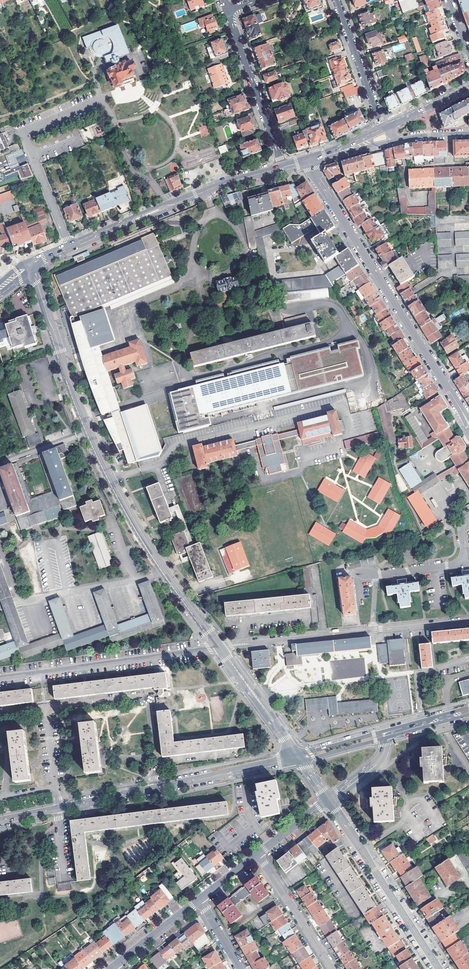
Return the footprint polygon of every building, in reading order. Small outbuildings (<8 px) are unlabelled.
[(201,8),(206,6),(203,0),(188,0),(192,11),(197,9),(196,7),(200,5),(201,8)] [(309,12),(322,8),(319,0),(303,0),(305,7),(307,6),(309,12)] [(366,5),(364,0),(354,0),(357,8),(366,5)] [(403,13),(406,12),(417,9),(418,8),(417,7),(415,0),(399,0),(403,13)] [(430,13),(443,9),(441,5),(440,0),(427,5),(430,13)] [(463,15),(468,13),(468,0),(460,0),(458,1),(461,7),(463,15)] [(426,15),(429,24),(442,19),(446,18),(443,11),(443,9),(430,13),(426,15)] [(360,17),(363,27),(373,24),(372,24),(377,22),(374,13),(369,15),(369,14),(360,17)] [(199,20),(201,25),(201,24),(203,29),(207,27),(209,32),(210,32),(210,34),(215,32),(214,30),(218,29),(214,19),(212,15),(199,20)] [(248,19),(244,20),(247,29),(258,25),(255,17),(250,18),(248,18),(248,19)] [(447,31),(442,19),(429,24),(430,25),(431,25),(435,35),(447,31)] [(104,56),(103,57),(105,62),(109,61),(110,62),(111,63),(113,64),(114,64),(115,66),(108,68),(109,71),(107,72),(110,82),(112,82),(113,86),(114,85),(115,87),(120,86),(119,84),(126,81),(136,77),(131,62),(124,64),(124,63),(117,65),(117,63),(117,62),(118,61),(118,59),(122,58),(121,56),(128,54),(118,25),(82,37),(86,48),(91,47),(90,46),(93,45),(93,46),(93,47),(93,48),(93,50),(93,51),(94,52),(94,53),(95,54),(96,54),(97,55),(98,55),(99,55),(100,55),(101,55),(104,54),(104,56)] [(247,29),(250,38),(251,37),(253,41),(258,39),(258,38),(262,36),(258,25),(247,29)] [(292,33),(285,35),(288,43),(294,40),(292,33)] [(367,37),(370,47),(376,45),(377,47),(383,44),(380,34),(376,35),(376,33),(367,37)] [(417,53),(421,52),(419,48),(414,35),(412,36),(417,53)] [(223,40),(207,45),(213,63),(219,61),(229,58),(223,40)] [(335,56),(342,53),(338,42),(329,45),(331,53),(333,52),(335,56)] [(447,43),(436,47),(440,59),(451,54),(447,43)] [(93,46),(93,45),(90,46),(91,47),(91,49),(91,51),(91,52),(92,53),(92,54),(93,55),(95,56),(96,57),(97,57),(99,57),(100,57),(103,57),(104,56),(104,54),(101,55),(100,55),(99,55),(98,55),(97,55),(96,54),(95,54),(94,53),(94,52),(93,51),(93,50),(93,48),(93,47),(93,46)] [(269,45),(254,50),(258,61),(273,56),(269,45)] [(342,53),(335,56),(326,59),(328,63),(330,62),(337,60),(338,63),(341,62),(340,59),(347,57),(345,52),(342,53)] [(374,56),(377,66),(387,63),(385,58),(389,57),(390,55),(389,53),(388,52),(383,53),(383,52),(374,56)] [(459,55),(446,60),(448,66),(461,61),(460,58),(459,55)] [(258,61),(262,71),(276,66),(273,56),(258,61)] [(425,56),(419,58),(423,68),(429,66),(425,56)] [(337,60),(330,62),(334,75),(347,71),(343,61),(341,62),(338,63),(337,60)] [(446,60),(435,64),(442,85),(449,82),(452,81),(453,80),(449,68),(448,66),(446,60)] [(207,65),(215,89),(228,84),(219,61),(213,63),(207,65)] [(429,66),(423,68),(430,88),(431,91),(436,89),(442,85),(435,64),(429,66)] [(465,71),(463,65),(454,68),(453,67),(449,68),(453,80),(455,79),(463,75),(465,71)] [(386,70),(379,72),(382,78),(388,76),(386,70)] [(351,81),(347,71),(334,75),(337,82),(332,84),(334,90),(346,86),(345,83),(351,81)] [(264,77),(267,84),(279,80),(276,73),(264,77)] [(422,81),(407,88),(413,100),(417,98),(426,94),(425,90),(422,81)] [(270,90),(274,101),(278,100),(279,102),(289,99),(289,96),(291,96),(288,88),(285,88),(284,85),(270,90)] [(354,88),(347,91),(344,92),(346,99),(360,93),(358,87),(354,88)] [(407,88),(394,95),(401,107),(402,106),(413,100),(407,88)] [(390,112),(401,107),(394,95),(393,91),(389,93),(390,97),(385,100),(390,112)] [(244,95),(229,101),(231,108),(247,103),(244,95)] [(457,120),(461,118),(463,116),(464,118),(468,116),(468,113),(468,111),(466,101),(454,107),(450,109),(443,113),(439,115),(444,128),(445,128),(455,123),(454,121),(455,121),(456,120),(457,120)] [(231,108),(229,109),(230,112),(232,111),(234,115),(249,110),(247,103),(231,108)] [(280,122),(290,119),(294,117),(290,106),(276,111),(276,113),(280,122)] [(345,120),(351,132),(366,125),(359,112),(355,115),(353,112),(345,116),(347,119),(345,120)] [(291,121),(290,119),(280,122),(276,113),(274,114),(278,125),(291,121)] [(236,123),(241,138),(252,134),(251,130),(254,129),(250,118),(249,118),(248,115),(233,119),(234,124),(236,123)] [(330,128),(336,140),(337,140),(349,133),(351,132),(345,120),(336,125),(335,123),(330,125),(331,127),(330,128)] [(320,147),(326,145),(325,143),(326,142),(324,136),(325,136),(322,126),(321,124),(312,127),(313,129),(303,133),(304,135),(305,139),(306,139),(308,142),(310,141),(312,147),(319,144),(320,147)] [(100,125),(93,128),(97,137),(104,134),(100,125)] [(206,125),(198,128),(202,137),(210,133),(206,125)] [(4,137),(2,133),(0,134),(0,151),(8,148),(8,147),(6,143),(4,137)] [(305,139),(304,135),(293,138),(297,150),(308,147),(305,139)] [(238,147),(242,159),(262,152),(257,140),(238,147)] [(464,142),(454,142),(455,157),(468,157),(468,142),(464,142)] [(424,144),(422,144),(424,166),(431,165),(431,169),(434,169),(434,164),(434,157),(433,143),(427,144),(424,144)] [(440,143),(433,143),(434,157),(438,157),(438,160),(445,159),(445,156),(447,156),(447,155),(446,143),(440,143)] [(416,145),(412,145),(415,158),(415,167),(424,166),(422,144),(420,144),(418,145),(416,145)] [(415,158),(412,145),(411,146),(404,147),(406,159),(415,158)] [(218,148),(221,155),(228,152),(225,146),(218,148)] [(396,149),(394,149),(396,167),(403,166),(402,160),(406,159),(404,147),(402,148),(396,149)] [(6,181),(3,173),(10,170),(20,167),(17,159),(24,156),(22,149),(4,156),(7,163),(0,166),(0,184),(6,181)] [(396,167),(394,149),(384,152),(372,155),(375,166),(375,168),(379,167),(386,166),(388,165),(388,169),(396,167)] [(362,157),(365,169),(375,166),(372,155),(370,156),(363,157),(362,157)] [(355,159),(350,161),(354,174),(366,170),(365,169),(362,157),(355,159)] [(343,162),(341,163),(344,172),(345,176),(354,174),(350,161),(348,161),(343,162)] [(323,172),(328,180),(334,177),(333,176),(344,172),(341,163),(336,164),(325,167),(324,169),(323,172)] [(450,168),(450,178),(450,186),(468,186),(468,163),(466,163),(466,167),(461,168),(452,168),(450,168)] [(434,169),(435,179),(450,178),(450,168),(442,168),(434,169)] [(409,171),(410,189),(432,187),(435,187),(435,179),(434,169),(431,169),(409,171)] [(165,181),(170,192),(171,192),(182,187),(178,175),(165,181)] [(450,178),(435,179),(435,187),(450,186),(450,178)] [(336,193),(337,195),(349,187),(347,184),(345,180),(344,179),(332,186),(336,193)] [(292,196),(292,199),(294,198),(297,196),(299,199),(301,198),(304,202),(315,196),(314,194),(307,183),(302,186),(297,190),(296,188),(294,186),(294,185),(289,186),(292,196)] [(279,189),(282,199),(284,198),(287,197),(292,196),(289,186),(279,189)] [(111,195),(115,207),(130,201),(124,187),(118,189),(119,191),(111,195)] [(341,201),(342,203),(354,195),(349,187),(337,195),(341,201)] [(273,208),(283,205),(279,188),(268,191),(269,193),(273,208)] [(95,196),(102,212),(115,207),(111,195),(109,190),(95,196)] [(14,199),(11,191),(0,195),(0,203),(14,199)] [(220,196),(227,208),(233,205),(231,200),(234,199),(233,198),(238,197),(239,200),(244,199),(242,191),(227,195),(226,194),(220,196)] [(252,216),(273,210),(273,208),(269,193),(249,199),(252,216)] [(84,206),(89,217),(102,212),(95,196),(94,195),(87,198),(89,203),(84,206)] [(347,210),(348,211),(358,204),(360,203),(354,195),(342,203),(347,210)] [(304,202),(303,203),(312,218),(324,211),(319,203),(315,196),(304,202)] [(407,209),(405,199),(399,200),(401,214),(432,215),(436,215),(436,207),(429,208),(407,209)] [(349,213),(353,220),(364,213),(365,212),(363,208),(361,209),(360,208),(361,208),(358,204),(348,211),(349,213)] [(65,215),(68,222),(71,221),(71,223),(83,217),(77,205),(65,210),(66,215),(65,215)] [(31,241),(33,246),(46,241),(39,225),(47,222),(41,207),(31,211),(35,220),(37,226),(27,231),(31,241)] [(330,298),(329,288),(334,287),(336,287),(333,282),(345,275),(359,266),(354,259),(348,249),(338,255),(329,239),(325,234),(335,228),(329,218),(324,211),(312,218),(300,225),(289,225),(282,229),(291,243),(315,228),(317,227),(322,236),(321,237),(313,241),(319,251),(318,251),(320,254),(321,254),(326,263),(334,258),(336,257),(341,266),(339,267),(326,276),(273,282),(271,279),(263,236),(256,239),(257,247),(266,294),(279,293),(280,303),(330,298)] [(354,221),(358,228),(361,226),(369,221),(364,213),(353,220),(354,221)] [(23,215),(21,216),(23,222),(27,231),(37,226),(35,220),(26,223),(23,215)] [(436,215),(437,223),(455,222),(455,223),(468,222),(468,215),(436,215)] [(244,218),(250,249),(257,247),(256,239),(255,231),(252,217),(244,218)] [(367,234),(378,227),(381,225),(378,221),(375,223),(372,219),(369,221),(361,226),(366,234),(367,234)] [(2,220),(0,221),(0,232),(1,235),(0,235),(0,246),(10,243),(5,228),(2,220)] [(10,243),(12,248),(31,241),(27,231),(23,222),(5,228),(10,243)] [(263,236),(280,231),(277,223),(255,231),(256,239),(263,236)] [(380,230),(378,227),(367,234),(373,243),(376,241),(377,242),(381,239),(380,238),(387,234),(383,228),(380,230)] [(456,245),(468,245),(468,231),(456,232),(456,245)] [(437,233),(438,246),(452,245),(452,232),(437,233)] [(114,250),(56,274),(73,317),(74,317),(96,308),(172,276),(155,233),(114,250)] [(386,244),(376,250),(378,254),(378,255),(380,258),(381,258),(391,252),(386,244)] [(90,250),(75,256),(76,261),(78,260),(78,258),(85,255),(86,257),(91,255),(90,250)] [(391,252),(381,258),(384,263),(381,264),(385,270),(389,267),(397,261),(391,252)] [(438,255),(439,268),(453,268),(453,254),(438,255)] [(457,268),(468,267),(468,254),(456,254),(457,268)] [(397,261),(389,267),(391,270),(400,285),(401,286),(407,283),(415,278),(402,258),(397,261)] [(359,266),(345,275),(351,283),(364,275),(363,273),(359,266)] [(351,283),(350,283),(352,287),(354,286),(357,291),(359,290),(370,283),(365,276),(364,275),(351,283)] [(114,341),(116,340),(107,312),(176,284),(172,276),(96,308),(98,311),(104,309),(114,341)] [(454,280),(460,282),(468,285),(468,276),(458,277),(457,276),(454,276),(454,280)] [(217,283),(220,292),(227,290),(228,291),(235,289),(234,288),(239,286),(236,278),(231,279),(231,277),(217,283)] [(370,283),(359,290),(364,299),(375,292),(373,288),(370,283)] [(401,286),(397,289),(397,290),(401,295),(410,289),(407,283),(401,286)] [(410,289),(401,295),(401,296),(404,301),(405,302),(414,296),(411,293),(410,289)] [(356,292),(361,301),(364,299),(359,290),(357,291),(356,292)] [(375,292),(364,299),(370,308),(372,307),(381,301),(378,296),(375,292)] [(414,296),(405,302),(408,307),(409,308),(418,302),(414,296)] [(381,301),(372,307),(377,315),(386,310),(384,306),(381,301)] [(418,302),(409,308),(414,317),(415,318),(425,311),(419,302),(418,302)] [(349,309),(354,317),(357,316),(352,307),(349,309)] [(99,409),(101,414),(111,411),(112,413),(113,417),(104,420),(118,450),(122,449),(123,452),(127,463),(160,451),(154,430),(145,404),(133,408),(120,412),(120,410),(118,406),(117,402),(120,401),(114,387),(113,387),(107,371),(119,367),(121,373),(114,376),(117,384),(122,382),(124,389),(133,386),(130,379),(135,378),(132,370),(125,372),(123,366),(130,364),(136,362),(137,366),(147,363),(139,340),(130,343),(131,347),(102,357),(99,346),(114,341),(104,309),(98,311),(81,317),(81,319),(82,321),(76,323),(73,324),(77,342),(81,357),(85,369),(90,384),(94,395),(99,407),(99,409)] [(377,315),(376,316),(380,324),(391,318),(390,315),(386,310),(377,315)] [(425,311),(415,318),(418,323),(421,328),(431,322),(427,316),(429,315),(427,310),(425,311)] [(245,340),(190,354),(194,368),(229,358),(251,353),(316,337),(312,323),(309,324),(307,314),(284,320),(287,330),(280,332),(245,340)] [(428,339),(431,344),(442,338),(434,326),(446,319),(444,315),(431,322),(421,328),(426,336),(428,339)] [(28,316),(5,324),(9,336),(10,339),(14,351),(37,344),(37,343),(35,337),(33,331),(31,325),(28,317),(28,316)] [(391,318),(380,324),(385,331),(386,330),(395,324),(394,323),(391,318)] [(0,325),(0,339),(9,336),(5,324),(5,323),(0,325)] [(388,335),(390,337),(392,336),(400,331),(399,329),(395,324),(386,330),(388,335)] [(400,332),(400,331),(392,336),(397,344),(403,340),(405,339),(400,332)] [(441,344),(448,354),(459,347),(454,340),(452,336),(447,339),(447,340),(441,344)] [(397,344),(393,346),(398,355),(408,349),(404,341),(403,340),(397,344)] [(207,414),(207,413),(364,374),(358,348),(362,347),(360,341),(339,346),(340,350),(336,351),(332,352),(331,348),(288,358),(289,362),(286,363),(284,363),(282,364),(281,360),(230,372),(230,375),(227,376),(226,373),(199,380),(199,382),(173,389),(180,417),(178,417),(180,424),(181,428),(212,421),(211,413),(207,414)] [(408,349),(398,355),(404,364),(416,357),(411,349),(409,350),(409,349),(408,349)] [(449,359),(456,370),(468,362),(468,361),(466,355),(462,357),(461,358),(460,356),(458,353),(449,358),(449,359)] [(416,357),(404,364),(410,374),(411,373),(422,367),(417,359),(416,357)] [(456,370),(461,377),(468,372),(468,362),(456,370)] [(422,367),(411,373),(416,382),(418,381),(427,375),(423,368),(422,367)] [(455,381),(456,384),(459,389),(460,390),(468,384),(467,381),(468,379),(468,377),(468,375),(468,373),(468,372),(461,377),(455,381)] [(427,375),(418,381),(423,389),(433,384),(432,382),(427,375)] [(426,399),(438,392),(436,389),(433,384),(423,389),(420,391),(423,396),(424,395),(426,399)] [(460,390),(463,395),(464,396),(468,392),(468,384),(460,390)] [(31,447),(44,443),(40,432),(36,434),(36,433),(37,433),(21,390),(9,394),(25,437),(28,436),(28,437),(27,437),(31,447)] [(387,413),(389,412),(401,409),(403,411),(410,407),(401,393),(394,398),(396,401),(393,402),(392,399),(377,408),(387,445),(395,443),(389,421),(391,420),(390,417),(389,418),(387,413)] [(444,447),(438,451),(436,452),(435,454),(435,456),(436,459),(437,461),(439,462),(442,462),(444,462),(451,457),(456,465),(458,469),(460,472),(468,486),(468,461),(463,451),(465,451),(465,447),(462,442),(460,439),(462,437),(463,433),(455,439),(449,428),(450,428),(447,423),(446,424),(439,413),(448,408),(441,396),(420,409),(434,431),(437,435),(439,438),(444,447)] [(154,430),(160,451),(162,450),(147,404),(145,404),(154,430)] [(101,414),(104,420),(113,417),(112,413),(111,411),(101,414)] [(334,437),(342,434),(336,411),(328,413),(328,416),(298,424),(299,430),(301,435),(303,443),(333,436),(334,437)] [(194,447),(200,471),(208,469),(207,464),(238,457),(236,451),(257,446),(264,469),(268,468),(280,465),(285,464),(280,444),(279,440),(282,440),(301,435),(299,430),(278,435),(272,436),(271,435),(262,438),(262,439),(257,440),(257,441),(236,446),(234,440),(203,448),(202,445),(194,447)] [(416,437),(423,448),(439,438),(437,435),(434,431),(430,433),(432,436),(423,442),(418,436),(416,437)] [(397,439),(401,446),(407,443),(408,444),(414,441),(409,432),(403,435),(404,436),(397,439)] [(344,441),(346,449),(366,444),(381,441),(379,433),(344,441)] [(55,448),(56,449),(44,454),(58,495),(54,496),(32,504),(30,500),(24,482),(20,484),(13,465),(0,469),(0,470),(13,506),(16,514),(21,528),(30,524),(31,525),(38,523),(39,524),(48,521),(47,519),(62,513),(59,504),(61,503),(62,505),(63,505),(65,510),(77,506),(61,461),(66,459),(67,458),(68,459),(72,453),(67,450),(65,444),(55,448)] [(365,452),(353,471),(364,478),(376,459),(365,452)] [(53,492),(54,496),(58,495),(44,454),(40,455),(53,492)] [(17,463),(13,465),(20,484),(24,482),(17,463)] [(428,530),(439,524),(420,493),(441,481),(440,480),(438,476),(436,473),(425,480),(417,468),(414,470),(409,463),(400,469),(412,488),(415,493),(409,497),(423,521),(421,523),(424,528),(426,527),(428,530)] [(268,468),(270,475),(282,472),(280,465),(268,468)] [(438,476),(440,480),(454,472),(455,474),(460,472),(458,469),(456,465),(438,476)] [(318,490),(337,501),(343,490),(324,479),(318,490)] [(391,486),(380,479),(368,498),(379,505),(391,486)] [(147,486),(158,523),(171,519),(160,482),(147,486)] [(53,492),(30,500),(32,504),(54,496),(53,492)] [(101,522),(101,519),(107,517),(102,503),(95,505),(94,502),(88,504),(89,507),(82,510),(88,524),(95,522),(96,524),(101,522)] [(400,517),(389,510),(378,527),(367,531),(350,520),(342,532),(361,543),(364,539),(374,539),(383,533),(388,536),(400,517)] [(8,522),(4,512),(0,514),(0,525),(8,522)] [(328,544),(335,533),(316,522),(309,533),(328,544)] [(187,528),(181,530),(182,532),(171,536),(178,555),(179,555),(182,554),(188,552),(189,556),(190,558),(191,561),(199,582),(213,577),(200,543),(193,545),(187,528)] [(89,536),(99,566),(112,562),(101,532),(89,536)] [(220,550),(230,574),(250,566),(241,542),(220,550)] [(179,555),(182,564),(191,561),(190,558),(189,556),(183,558),(182,554),(179,555)] [(346,563),(348,570),(376,564),(374,557),(346,563)] [(19,653),(21,659),(64,644),(66,650),(109,635),(111,642),(165,623),(150,580),(139,584),(150,616),(118,627),(105,589),(94,593),(105,624),(73,636),(59,597),(49,601),(60,633),(28,644),(14,603),(0,564),(0,599),(2,605),(15,642),(0,647),(0,659),(19,653)] [(305,588),(312,588),(309,566),(303,568),(305,588)] [(453,587),(463,585),(464,595),(465,595),(466,599),(468,599),(468,570),(466,570),(462,571),(462,575),(456,576),(456,578),(452,579),(453,587)] [(339,579),(345,616),(356,614),(354,597),(351,578),(339,579)] [(387,588),(388,596),(398,594),(399,604),(400,604),(401,609),(411,607),(410,602),(412,602),(410,593),(420,592),(419,583),(414,584),(414,581),(408,582),(407,578),(402,579),(397,580),(398,584),(391,585),(392,587),(387,588)] [(310,596),(311,609),(313,624),(320,623),(317,595),(313,595),(312,588),(305,588),(306,596),(310,596)] [(310,596),(306,596),(225,604),(226,617),(242,615),(269,613),(295,610),(311,609),(310,596)] [(433,644),(468,640),(468,629),(468,627),(464,628),(465,629),(445,631),(445,630),(441,630),(441,631),(441,632),(432,633),(433,644)] [(372,649),(370,637),(367,638),(296,644),(297,653),(297,656),(302,655),(372,649)] [(381,664),(389,663),(389,666),(406,664),(404,639),(387,641),(387,644),(377,645),(377,648),(378,658),(380,658),(381,664)] [(421,659),(422,669),(433,668),(431,644),(420,645),(421,656),(420,656),(418,656),(419,660),(421,659)] [(252,652),(253,669),(270,668),(269,655),(269,654),(269,650),(252,652)] [(297,656),(297,653),(286,654),(287,665),(302,664),(302,655),(297,656)] [(364,658),(331,661),(332,677),(337,677),(337,679),(342,679),(342,678),(366,676),(364,658)] [(53,688),(55,700),(155,688),(156,698),(168,697),(167,690),(165,674),(156,675),(129,678),(107,681),(85,684),(63,687),(53,688)] [(468,694),(468,680),(459,683),(463,696),(468,694)] [(33,702),(32,690),(19,692),(0,694),(0,707),(33,702)] [(329,716),(378,711),(377,699),(337,703),(337,696),(305,699),(307,711),(328,709),(329,716)] [(158,713),(163,758),(245,747),(244,735),(229,737),(207,739),(185,742),(174,744),(173,739),(171,719),(170,711),(158,713)] [(96,723),(81,725),(82,736),(87,774),(102,772),(101,761),(96,723)] [(25,729),(7,731),(12,783),(30,781),(25,729)] [(468,759),(468,732),(454,736),(468,759)] [(444,782),(443,765),(443,759),(442,747),(422,748),(423,759),(420,759),(421,767),(423,767),(424,783),(444,782)] [(259,793),(257,793),(262,818),(280,814),(278,800),(281,800),(277,781),(257,786),(259,793)] [(393,806),(393,800),(392,787),(372,789),(372,799),(370,799),(370,808),(373,808),(374,823),(394,821),(393,806)] [(71,821),(79,881),(91,880),(85,832),(229,814),(227,802),(214,804),(189,807),(169,809),(143,812),(123,815),(84,820),(71,821)] [(327,823),(318,830),(326,840),(327,841),(330,839),(333,843),(330,845),(334,850),(338,848),(343,845),(339,839),(334,832),(328,822),(327,823)] [(318,830),(308,837),(316,847),(326,840),(318,830)] [(308,837),(297,846),(307,858),(308,860),(313,856),(311,854),(317,849),(316,847),(308,837)] [(390,862),(403,854),(400,849),(397,851),(395,849),(392,844),(382,851),(390,862)] [(289,852),(299,864),(307,858),(297,846),(296,847),(289,852)] [(343,856),(338,848),(334,850),(326,856),(364,914),(376,907),(369,896),(357,877),(343,856)] [(207,857),(214,866),(224,858),(216,849),(207,857)] [(468,856),(464,849),(458,853),(462,860),(468,856)] [(287,854),(277,862),(286,873),(299,864),(289,852),(287,854)] [(403,854),(390,862),(395,870),(397,868),(402,876),(412,869),(403,854)] [(176,883),(182,890),(197,878),(181,858),(174,863),(184,876),(176,883)] [(449,859),(436,867),(441,876),(448,886),(461,878),(449,859)] [(423,876),(417,866),(412,869),(402,876),(401,876),(404,881),(407,886),(419,878),(423,876)] [(139,878),(151,871),(150,868),(137,875),(139,878)] [(219,906),(232,923),(242,915),(235,906),(251,893),(259,903),(269,895),(257,878),(245,887),(244,888),(243,887),(240,889),(237,891),(232,895),(232,896),(231,897),(219,906)] [(431,897),(419,878),(407,886),(406,886),(412,896),(418,905),(431,897)] [(33,892),(31,879),(17,881),(0,883),(0,896),(33,892)] [(160,908),(173,898),(162,883),(158,886),(161,890),(151,898),(152,899),(160,908)] [(297,891),(302,899),(310,894),(305,886),(297,891)] [(307,907),(317,901),(311,893),(310,894),(302,899),(307,907)] [(160,908),(152,899),(145,904),(146,905),(153,914),(156,911),(160,908)] [(444,909),(438,899),(422,909),(427,917),(428,919),(441,910),(444,909)] [(307,907),(314,916),(324,910),(322,907),(318,900),(317,901),(307,907)] [(145,920),(153,914),(146,905),(138,911),(145,920)] [(266,926),(270,923),(282,915),(277,907),(267,913),(267,914),(261,918),(266,926)] [(372,923),(383,917),(378,910),(376,907),(364,914),(371,924),(372,923)] [(138,911),(136,909),(127,916),(129,918),(136,927),(145,920),(138,911)] [(320,926),(330,919),(326,913),(324,910),(314,916),(319,925),(320,926)] [(445,917),(441,910),(428,919),(433,927),(447,918),(445,917)] [(276,931),(280,928),(287,924),(288,923),(282,915),(270,923),(276,931)] [(383,917),(372,923),(388,949),(389,948),(400,941),(391,928),(383,916),(383,917)] [(450,916),(447,918),(433,927),(439,935),(442,941),(453,934),(459,931),(450,916)] [(136,927),(129,918),(122,923),(120,920),(116,923),(125,935),(136,927)] [(330,919),(320,926),(327,938),(337,932),(338,931),(330,919)] [(116,923),(104,932),(107,936),(113,945),(125,935),(116,923)] [(185,933),(193,942),(205,933),(200,925),(199,924),(197,924),(186,932),(185,933)] [(280,928),(284,934),(291,929),(287,924),(280,928)] [(287,940),(295,935),(291,929),(284,934),(287,940)] [(247,930),(236,937),(242,947),(253,940),(247,930)] [(337,932),(327,938),(328,939),(333,947),(343,941),(337,932)] [(184,947),(186,950),(194,944),(193,942),(185,933),(182,936),(178,939),(184,947)] [(194,944),(198,948),(209,940),(205,933),(193,942),(194,944)] [(458,942),(453,934),(442,941),(448,949),(458,942)] [(295,935),(287,940),(283,943),(285,946),(286,945),(292,954),(293,953),(303,946),(296,936),(295,935)] [(103,953),(113,945),(107,936),(96,944),(103,953)] [(170,945),(176,953),(184,947),(178,939),(170,945)] [(242,947),(247,956),(256,950),(258,949),(253,940),(242,947)] [(343,941),(333,947),(340,958),(349,952),(343,941)] [(396,956),(406,950),(400,941),(389,948),(395,957),(396,956)] [(460,941),(458,942),(448,949),(450,953),(456,962),(467,954),(468,953),(460,941)] [(92,961),(103,953),(96,944),(94,942),(83,950),(92,961)] [(160,953),(166,961),(176,953),(170,945),(160,953)] [(303,946),(293,953),(299,964),(310,957),(303,946)] [(83,950),(75,957),(76,958),(83,968),(92,961),(83,950)] [(252,965),(261,959),(256,950),(247,956),(252,965)] [(396,956),(402,965),(412,959),(406,950),(396,956)] [(221,962),(215,951),(203,959),(209,968),(210,968),(221,962)] [(345,965),(355,959),(350,951),(349,952),(340,958),(345,965)] [(151,960),(158,968),(167,962),(166,961),(160,953),(151,960)] [(467,954),(456,962),(460,968),(468,968),(468,957),(467,954)] [(261,959),(252,965),(254,968),(265,968),(266,968),(269,966),(264,957),(261,959)] [(303,968),(311,968),(316,966),(310,957),(299,964),(303,968)] [(68,968),(82,968),(83,968),(76,958),(66,966),(68,968)] [(345,965),(346,966),(348,968),(361,968),(355,959),(345,965)] [(400,967),(401,968),(419,968),(414,963),(412,959),(402,965),(400,967)]
